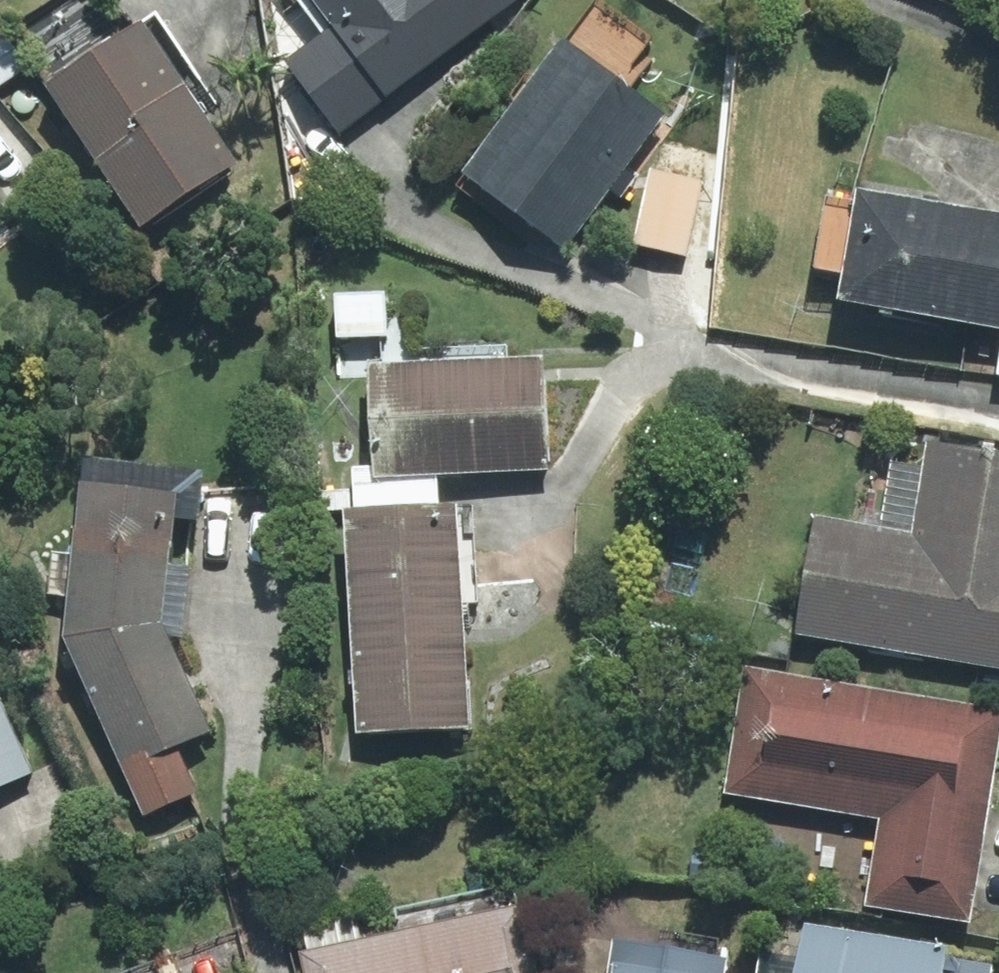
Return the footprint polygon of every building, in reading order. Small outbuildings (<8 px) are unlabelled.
[(136,38),(108,0),(79,0),(48,21),(83,75),(136,38)] [(328,39),(280,76),(335,147),(525,0),(297,0),(328,39)] [(582,5),(557,41),(609,78),(635,41),(582,5)] [(233,177),(136,38),(83,75),(42,104),(139,243),(233,177)] [(609,78),(557,41),(456,184),(560,257),(581,227),(661,114),(609,78)] [(703,183),(648,172),(633,251),(687,262),(688,259),(703,183)] [(845,201),(828,314),(965,335),(996,340),(998,340),(998,225),(848,202),(845,201)] [(325,322),(323,366),(379,368),(381,325),(325,322)] [(998,385),(998,340),(996,340),(990,384),(998,385)] [(538,362),(362,373),(369,485),(545,475),(538,362)] [(808,524),(789,642),(998,676),(998,460),(921,447),(906,540),(808,524)] [(170,507),(72,496),(55,646),(140,824),(197,797),(176,754),(207,739),(156,632),(170,507)] [(450,515),(336,522),(351,741),(464,734),(450,515)] [(739,673),(718,800),(873,826),(858,912),(966,930),(998,732),(998,716),(785,680),(739,673)] [(26,778),(0,719),(0,789),(26,778)] [(517,912),(295,960),(297,972),(530,972),(517,912)] [(995,967),(798,931),(791,972),(994,972),(995,967)] [(608,949),(604,972),(719,972),(720,964),(608,949)]
